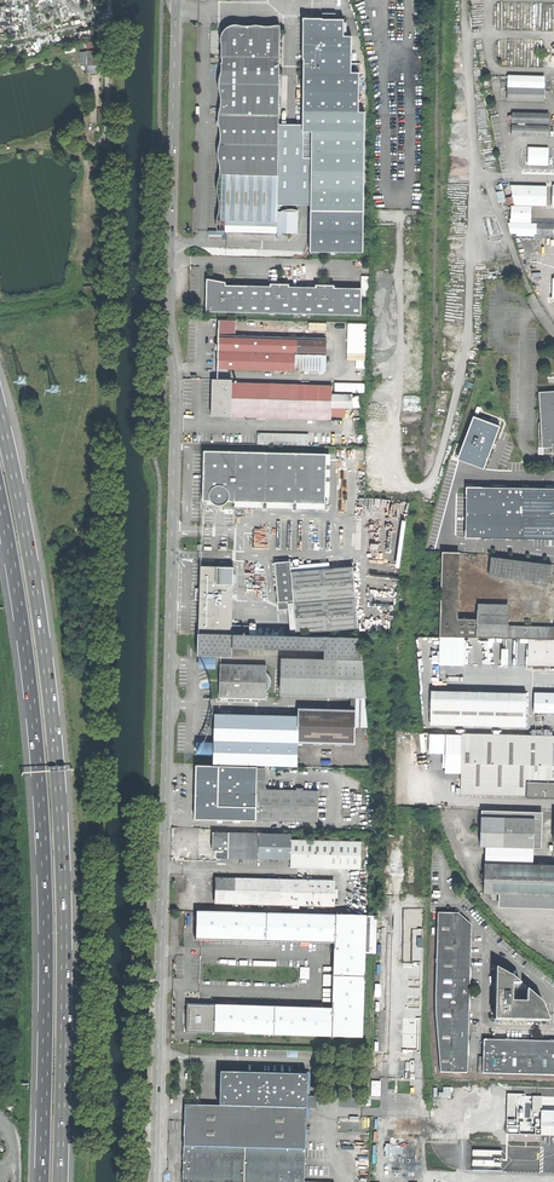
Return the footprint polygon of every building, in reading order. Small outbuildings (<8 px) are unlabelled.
[(23,0),(0,0),(0,34),(21,35),(23,0)] [(87,20),(83,0),(31,0),(38,31),(87,20)] [(105,29),(106,0),(94,0),(93,30),(105,29)] [(303,112),(358,112),(359,74),(351,74),(352,37),(344,37),(344,20),(322,20),(322,19),(310,19),(304,19),(303,58),(303,60),(303,112)] [(279,233),(297,233),(297,212),(288,211),(277,211),(277,205),(278,125),(280,25),(277,25),(272,26),(268,26),(262,26),(258,25),(254,25),(251,26),(247,26),(243,25),(241,25),(238,25),(235,25),(231,25),(228,26),(225,28),(222,32),(221,34),(220,37),(220,40),(221,43),(221,47),(221,52),(220,55),(220,58),(220,63),(221,68),(221,71),(220,74),(219,79),(218,84),(219,88),(220,94),(220,98),(221,104),(220,108),(218,113),(218,118),(218,122),(219,126),(220,131),(220,136),(219,141),(218,147),(217,152),(217,156),(218,160),(219,164),(219,169),(219,174),(218,179),(217,185),(217,189),(217,194),(218,199),(219,203),(219,207),(218,211),(219,212),(218,215),(217,220),(217,226),(217,230),(225,231),(226,231),(279,233)] [(2,58),(95,37),(93,30),(93,28),(0,49),(2,58)] [(75,48),(79,48),(78,43),(74,44),(74,43),(41,50),(42,56),(75,49),(75,48)] [(88,64),(99,64),(99,57),(99,49),(88,49),(88,64)] [(506,101),(542,101),(542,89),(529,89),(529,77),(512,77),(512,88),(507,88),(506,101)] [(542,77),(529,77),(529,89),(542,89),(542,77)] [(311,252),(365,252),(366,112),(358,112),(303,112),(303,125),(303,130),(313,130),(312,162),(312,205),(312,210),(311,252)] [(511,123),(548,124),(548,114),(511,114),(511,116),(507,116),(507,121),(511,121),(511,123)] [(277,205),(312,205),(312,162),(313,130),(303,130),(303,125),(278,125),(277,205)] [(511,136),(547,136),(547,127),(511,126),(511,136)] [(527,164),(547,165),(547,157),(547,147),(528,147),(527,164)] [(509,186),(509,204),(510,204),(529,205),(545,205),(545,186),(509,186)] [(553,233),(553,226),(529,225),(529,221),(530,219),(529,219),(529,207),(510,207),(510,219),(509,219),(512,233),(517,233),(553,233)] [(206,311),(361,315),(361,288),(334,287),(334,285),(315,285),(315,287),(289,286),(289,284),(270,283),(270,286),(230,285),(225,285),(206,285),(206,303),(206,311)] [(218,367),(324,370),(326,324),(296,322),(296,321),(220,319),(219,334),(218,367)] [(369,353),(369,323),(349,323),(349,353),(369,353)] [(289,415),(343,417),(343,407),(352,407),(352,403),(353,403),(354,407),(360,406),(358,396),(352,397),(352,395),(332,394),(332,385),(233,383),(233,379),(213,379),(212,406),(212,416),(232,416),(232,413),(246,413),(246,417),(289,418),(289,415)] [(553,393),(545,393),(544,423),(539,423),(538,448),(543,448),(543,453),(552,453),(552,450),(553,450),(553,393)] [(459,459),(484,469),(501,427),(475,418),(459,459)] [(362,421),(354,421),(356,433),(363,432),(362,421)] [(257,444),(308,445),(308,435),(299,434),(298,434),(257,433),(257,444)] [(204,459),(203,500),(211,500),(213,503),(216,504),(219,505),(222,504),(225,503),(227,501),(262,502),(262,506),(263,508),(265,509),(267,508),(267,507),(268,502),(292,502),(292,507),(292,509),(294,510),(296,510),(297,509),(297,503),(325,503),(327,454),(204,450),(204,459)] [(467,536),(553,538),(553,489),(468,487),(467,536)] [(406,562),(409,535),(407,534),(407,538),(403,538),(400,561),(406,562)] [(508,626),(509,611),(477,610),(476,620),(455,620),(457,553),(442,553),(439,638),(531,639),(553,640),(553,627),(508,626)] [(489,573),(549,580),(551,564),(491,558),(489,573)] [(296,633),(358,628),(353,568),(330,569),(329,563),(298,565),(298,567),(291,567),(290,560),(274,562),(277,602),(280,602),(280,610),(294,609),(296,633)] [(201,588),(201,592),(233,593),(233,567),(202,566),(201,588)] [(550,580),(549,580),(489,573),(489,577),(549,585),(550,580)] [(199,633),(249,634),(249,626),(231,625),(233,593),(201,592),(196,592),(195,592),(195,594),(195,597),(196,597),(200,598),(200,600),(199,633)] [(251,634),(277,635),(277,624),(251,623),(251,634)] [(324,658),(356,659),(354,637),(277,635),(251,634),(249,634),(199,633),(197,633),(197,653),(231,655),(231,646),(324,648),(324,658)] [(531,639),(530,665),(553,666),(553,640),(531,639)] [(324,658),(281,657),(280,694),(366,696),(363,659),(356,659),(324,658)] [(265,665),(220,664),(219,677),(218,700),(264,701),(264,695),(265,671),(265,665)] [(525,694),(432,690),(431,725),(524,727),(525,694)] [(553,713),(553,692),(533,692),(533,712),(553,713)] [(355,708),(295,707),(295,715),(213,714),(212,763),(297,765),(297,742),(354,743),(355,708)] [(451,745),(460,752),(460,734),(451,733),(451,745)] [(553,795),(553,735),(460,734),(460,752),(459,793),(525,794),(525,795),(553,795)] [(257,767),(257,766),(195,764),(194,794),(194,818),(317,821),(318,790),(256,789),(256,782),(255,782),(256,767),(257,767)] [(485,846),(533,846),(533,817),(458,816),(458,845),(485,846)] [(292,834),(216,832),(216,844),(214,844),(212,844),(212,848),(216,848),(215,851),(218,851),(217,858),(215,857),(215,862),(230,863),(230,858),(291,859),(291,868),(360,870),(361,843),(292,841),(292,834)] [(485,846),(485,863),(532,864),(533,846),(485,846)] [(521,901),(522,894),(553,894),(553,864),(532,864),(485,863),(484,874),(480,875),(480,882),(484,882),(484,893),(491,893),(491,901),(499,901),(521,901)] [(326,879),(313,879),(313,882),(215,879),(215,892),(215,904),(333,907),(333,882),(326,882),(326,879)] [(522,894),(521,901),(499,901),(499,907),(553,908),(553,894),(522,894)] [(375,954),(376,917),(197,912),(196,940),(237,942),(237,940),(334,943),(332,1008),(362,1009),(364,969),(364,954),(375,954)] [(467,1072),(467,1057),(463,1057),(463,1043),(467,1042),(468,1011),(464,1011),(464,999),(468,999),(469,979),(465,979),(465,968),(469,968),(469,958),(465,958),(465,952),(469,952),(470,933),(466,930),(470,925),(459,913),(437,913),(435,1006),(435,1017),(440,1073),(467,1072)] [(494,1019),(548,1020),(540,1001),(526,989),(526,1002),(515,1003),(515,1000),(512,998),(510,998),(511,984),(519,983),(512,977),(495,966),(494,1019)] [(364,1009),(362,1009),(332,1008),(214,1005),(214,1006),(187,1005),(186,1019),(186,1032),(364,1036),(364,1009)] [(553,1074),(553,1045),(546,1045),(546,1041),(528,1040),(528,1045),(520,1044),(521,1040),(510,1040),(510,1044),(498,1044),(498,1040),(483,1039),(482,1073),(553,1074)] [(307,1074),(220,1072),(219,1105),(185,1105),(183,1181),(318,1181),(305,1181),(307,1074)] [(525,1094),(508,1094),(506,1134),(541,1135),(541,1126),(541,1110),(542,1097),(525,1096),(525,1094)] [(541,1110),(541,1126),(553,1126),(553,1110),(541,1110)] [(396,1154),(415,1154),(415,1138),(396,1138),(396,1154)] [(502,1151),(472,1150),(472,1170),(501,1171),(502,1151)] [(511,1174),(436,1171),(435,1181),(511,1181),(511,1174)]
